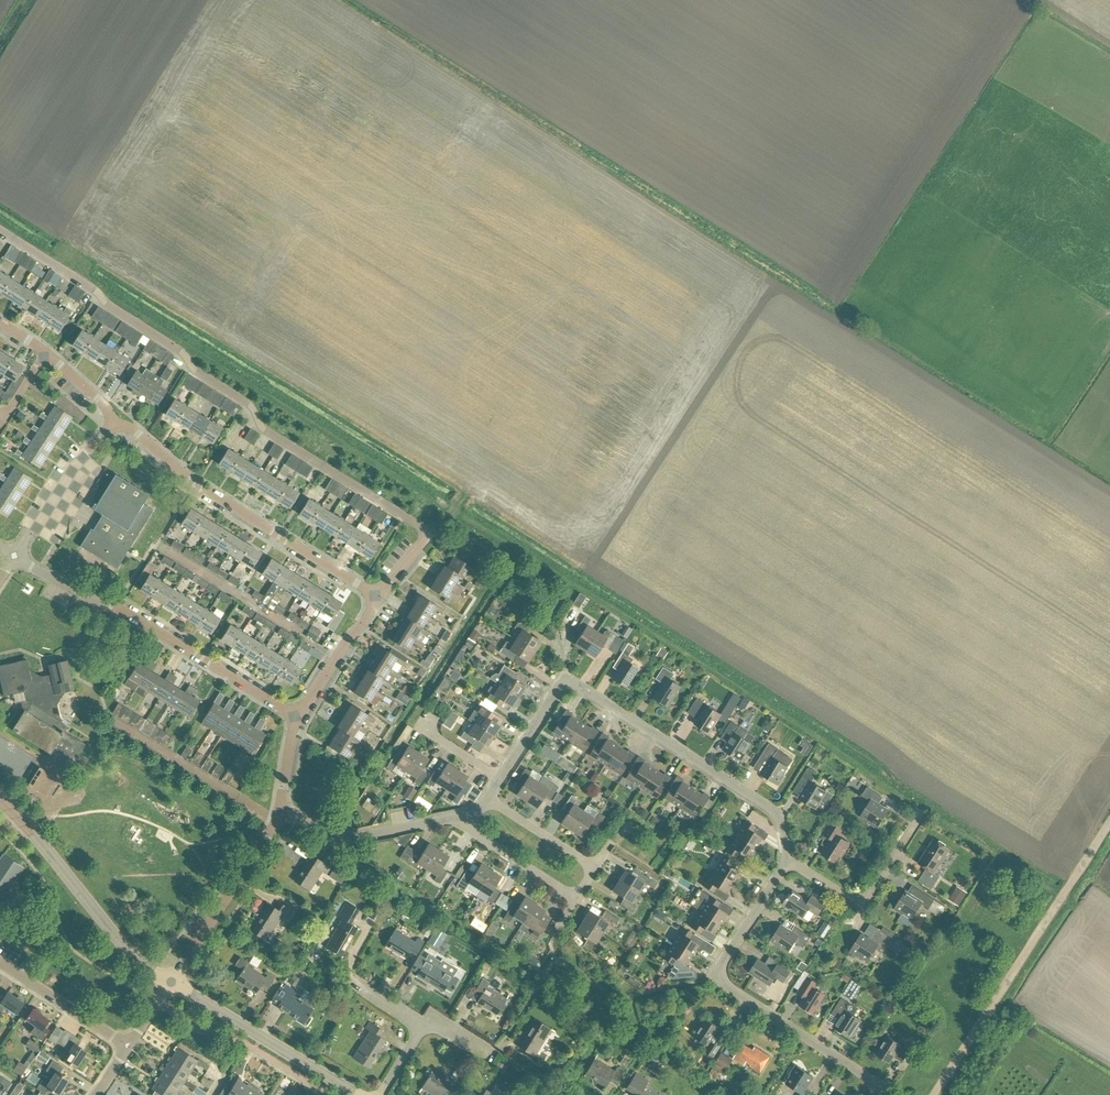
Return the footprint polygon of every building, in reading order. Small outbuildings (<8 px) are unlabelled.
[(19,265),(26,254),(21,251),(14,262),(19,265)] [(26,254),(19,265),(29,272),(36,261),(26,254)] [(44,272),(34,266),(31,271),(40,277),(44,272)] [(48,284),(54,273),(50,270),(43,281),(48,284)] [(10,279),(0,273),(0,294),(10,279)] [(12,302),(22,287),(10,279),(0,294),(12,302)] [(65,293),(68,288),(58,282),(55,287),(65,293)] [(79,303),(85,293),(74,286),(68,296),(79,303)] [(24,309),(33,294),(22,287),(12,302),(24,309)] [(35,317),(45,301),(33,294),(24,309),(35,317)] [(48,324),(57,309),(45,301),(35,317),(48,324)] [(102,324),(109,315),(97,307),(91,317),(102,324)] [(60,332),(70,317),(57,309),(48,324),(60,332)] [(109,315),(102,324),(112,331),(119,321),(109,315)] [(125,340),(132,330),(121,323),(114,332),(125,340)] [(132,330),(125,340),(130,343),(136,333),(132,330)] [(83,353),(93,338),(81,331),(72,346),(83,353)] [(93,338),(83,353),(95,361),(105,346),(93,338)] [(149,340),(142,351),(148,355),(155,344),(149,340)] [(107,368),(116,353),(105,346),(95,361),(107,368)] [(0,353),(0,373),(3,375),(12,360),(0,352),(0,353)] [(116,353),(107,368),(119,376),(128,361),(116,353)] [(162,364),(166,367),(173,356),(169,353),(162,364)] [(6,403),(10,396),(12,398),(24,378),(20,375),(25,367),(12,360),(3,375),(12,380),(4,393),(0,391),(0,399),(6,403)] [(135,395),(150,372),(146,369),(142,375),(135,371),(127,385),(133,389),(131,392),(135,395)] [(140,398),(141,395),(147,398),(160,378),(150,372),(135,395),(140,398)] [(194,394),(200,383),(189,376),(182,386),(194,394)] [(160,378),(147,398),(145,401),(150,404),(152,401),(157,405),(166,391),(160,387),(164,381),(160,378)] [(206,401),(212,391),(200,383),(194,394),(206,401)] [(218,409),(224,398),(212,391),(206,401),(218,409)] [(224,398),(218,409),(229,416),(236,405),(224,398)] [(176,422),(185,407),(174,400),(164,415),(176,422)] [(45,421),(62,432),(72,418),(54,407),(48,417),(41,413),(39,417),(45,421)] [(185,407),(176,422),(188,429),(197,414),(185,407)] [(20,411),(16,417),(23,421),(27,415),(20,411)] [(200,437),(209,422),(197,414),(188,429),(200,437)] [(31,429),(37,433),(55,444),(62,432),(45,421),(40,429),(33,425),(31,429)] [(209,422),(200,437),(212,445),(222,430),(209,422)] [(249,443),(255,433),(250,430),(244,440),(249,443)] [(29,445),(47,456),(55,444),(37,433),(32,442),(26,438),(23,441),(29,445)] [(255,433),(249,443),(253,446),(259,436),(255,433)] [(39,468),(47,456),(29,445),(24,454),(17,450),(15,454),(22,458),(22,457),(39,468)] [(272,457),(278,448),(274,445),(268,455),(272,457)] [(278,448),(272,457),(277,460),(283,450),(278,448)] [(230,472),(239,457),(227,450),(218,465),(230,472)] [(295,472),(302,462),(291,456),(285,465),(295,472)] [(242,480),(251,465),(239,457),(230,472),(242,480)] [(302,462),(295,472),(307,479),(313,469),(302,462)] [(251,465),(242,480),(254,487),(263,472),(251,465)] [(3,474),(0,479),(5,482),(22,494),(31,480),(14,468),(9,477),(3,474)] [(266,494),(275,480),(263,472),(254,487),(266,494)] [(117,569),(153,510),(143,504),(149,495),(116,475),(94,510),(101,514),(80,547),(117,569)] [(278,502),(287,487),(275,480),(266,494),(278,502)] [(329,492),(335,482),(331,480),(325,490),(329,492)] [(14,506),(22,494),(5,482),(0,490),(0,497),(14,506)] [(335,482),(329,492),(334,495),(340,485),(335,482)] [(287,487),(278,502),(289,509),(299,494),(287,487)] [(353,508),(359,498),(354,495),(348,505),(353,508)] [(14,506),(0,497),(0,512),(7,517),(14,506)] [(359,498),(353,508),(364,514),(370,504),(359,498)] [(310,522),(320,507),(308,500),(299,515),(310,522)] [(376,521),(382,512),(372,505),(366,515),(376,521)] [(320,507),(310,522),(322,530),(332,515),(320,507)] [(193,531),(202,517),(190,509),(181,524),(193,531)] [(382,512),(376,521),(381,525),(387,515),(382,512)] [(334,537),(343,522),(332,515),(322,530),(334,537)] [(205,539),(214,524),(202,517),(193,531),(205,539)] [(346,544),(355,529),(343,522),(334,537),(346,544)] [(216,546),(226,531),(214,524),(205,539),(216,546)] [(358,551),(367,537),(355,529),(346,544),(358,551)] [(228,554),(237,539),(226,531),(216,546),(228,554)] [(367,537),(358,551),(370,559),(379,544),(367,537)] [(240,561),(249,546),(237,539),(228,554),(240,561)] [(180,553),(184,547),(174,542),(171,547),(180,553)] [(261,554),(249,546),(240,561),(252,568),(261,554)] [(192,560),(195,554),(186,549),(183,554),(192,560)] [(195,554),(192,560),(202,566),(205,561),(195,554)] [(171,568),(174,562),(164,556),(161,562),(171,568)] [(459,576),(462,578),(467,570),(475,576),(477,572),(454,557),(446,568),(459,576)] [(273,582),(283,567),(270,559),(261,574),(273,582)] [(152,598),(162,583),(149,575),(154,568),(147,563),(136,581),(143,585),(140,590),(152,598)] [(182,575),(186,569),(177,563),(173,569),(182,575)] [(215,574),(219,569),(210,564),(206,569),(215,574)] [(273,582),(264,597),(261,602),(273,609),(276,604),(285,589),(295,574),(283,567),(273,582)] [(437,578),(460,593),(463,589),(455,584),(459,576),(446,568),(444,567),(437,578)] [(186,569),(182,575),(192,581),(196,575),(186,569)] [(219,569),(215,574),(225,581),(229,575),(219,569)] [(297,596),(306,581),(295,574),(285,589),(297,596)] [(237,588),(240,583),(231,577),(228,582),(237,588)] [(206,590),(209,584),(200,578),(196,584),(206,590)] [(458,597),(460,593),(437,578),(430,589),(445,599),(450,592),(458,597)] [(309,604),(318,589),(306,581),(297,596),(309,604)] [(164,605),(173,590),(162,583),(152,598),(164,605)] [(209,584),(206,590),(215,596),(219,590),(209,584)] [(321,611),(330,596),(318,589),(309,604),(321,611)] [(175,612),(185,597),(173,590),(164,605),(175,612)] [(227,603),(231,597),(221,591),(217,597),(227,603)] [(252,596),(261,602),(264,597),(255,591),(252,596)] [(330,596),(321,611),(332,618),(326,628),(333,632),(344,615),(338,611),(342,604),(330,596)] [(413,607),(428,617),(433,609),(441,615),(444,611),(420,596),(413,607)] [(185,597),(175,612),(187,619),(197,604),(185,597)] [(199,627),(209,612),(197,604),(187,619),(199,627)] [(276,604),(273,609),(282,615),(285,609),(276,604)] [(251,617),(255,612),(245,606),(242,611),(251,617)] [(491,606),(487,611),(493,615),(496,609),(491,606)] [(436,622),(428,617),(413,607),(406,619),(421,628),(426,621),(434,626),(436,622)] [(209,612),(199,627),(211,634),(224,613),(218,609),(214,616),(209,612)] [(527,611),(524,619),(538,624),(541,616),(527,611)] [(297,624),(300,618),(290,612),(287,617),(297,624)] [(254,618),(263,624),(267,619),(257,613),(254,618)] [(451,624),(454,620),(447,615),(444,620),(451,624)] [(584,651),(597,632),(587,625),(590,619),(585,616),(576,629),(581,633),(574,644),(584,651)] [(306,629),(309,624),(300,618),(297,624),(306,629)] [(267,619),(263,624),(273,631),(276,626),(267,619)] [(432,635),(421,628),(406,619),(398,630),(414,639),(420,643),(424,636),(429,639),(432,635)] [(515,640),(534,652),(541,642),(529,634),(533,629),(519,620),(515,626),(521,630),(515,640)] [(232,647),(242,632),(230,625),(221,640),(232,647)] [(318,636),(321,631),(311,625),(308,631),(318,636)] [(626,626),(620,635),(625,638),(631,629),(626,626)] [(287,639),(290,634),(280,628),(277,633),(287,639)] [(420,643),(414,639),(398,630),(391,641),(394,643),(406,651),(407,651),(411,644),(422,650),(425,646),(420,643)] [(445,630),(439,640),(445,643),(451,633),(445,630)] [(616,636),(610,632),(607,630),(605,631),(602,635),(597,632),(584,651),(595,658),(602,646),(608,649),(616,636)] [(244,655),(254,640),(242,632),(232,647),(244,655)] [(290,634),(287,639),(296,645),(300,640),(290,634)] [(256,662),(265,647),(254,640),(244,655),(256,662)] [(432,651),(440,655),(447,644),(439,640),(432,651)] [(470,650),(474,644),(469,640),(464,647),(470,650)] [(528,662),(534,652),(515,640),(511,646),(505,642),(499,652),(512,660),(516,655),(528,662)] [(309,653),(312,647),(302,641),(298,647),(309,653)] [(493,652),(496,646),(490,642),(487,648),(493,652)] [(404,654),(406,651),(394,643),(392,646),(404,654)] [(625,687),(637,668),(630,664),(633,659),(628,656),(633,648),(627,644),(614,664),(620,667),(613,679),(625,687)] [(265,647),(256,662),(268,669),(277,654),(265,647)] [(389,653),(382,649),(375,660),(390,669),(395,663),(400,666),(405,669),(407,665),(404,663),(389,653)] [(663,659),(667,652),(662,649),(657,655),(663,659)] [(280,677),(289,662),(277,654),(268,669),(280,677)] [(422,660),(420,663),(427,668),(434,658),(429,654),(424,661),(422,660)] [(134,691),(152,662),(148,660),(144,666),(138,663),(124,685),(134,691)] [(400,676),(396,673),(390,669),(375,660),(368,671),(383,680),(388,674),(398,680),(400,676)] [(29,670),(27,661),(0,667),(0,680),(4,697),(13,695),(15,704),(22,702),(24,711),(12,731),(51,755),(71,767),(85,745),(65,732),(68,728),(61,723),(63,720),(60,719),(57,705),(64,694),(75,691),(67,661),(48,666),(50,676),(41,678),(29,670)] [(148,693),(158,676),(152,672),(157,665),(152,662),(134,691),(144,698),(147,693),(148,693)] [(289,662),(280,677),(291,684),(301,669),(289,662)] [(517,674),(504,665),(500,671),(498,675),(496,674),(491,677),(490,679),(499,685),(518,697),(525,687),(513,679),(517,674)] [(668,707),(681,687),(671,680),(675,674),(664,667),(656,679),(663,683),(654,697),(668,707)] [(420,668),(416,674),(420,677),(422,673),(424,674),(426,671),(420,668)] [(454,669),(448,678),(455,682),(461,674),(454,669)] [(368,671),(361,682),(376,692),(381,684),(388,688),(390,685),(383,680),(368,671)] [(158,676),(148,693),(158,699),(173,676),(169,673),(165,680),(158,676)] [(168,706),(179,689),(173,685),(177,678),(173,676),(158,699),(168,706)] [(361,682),(354,694),(369,703),(374,695),(384,701),(386,698),(376,692),(361,682)] [(499,685),(499,686),(496,690),(490,686),(487,691),(489,692),(485,698),(506,711),(509,706),(512,707),(518,697),(499,685)] [(178,712),(194,689),(190,686),(185,693),(179,689),(168,706),(178,712)] [(178,712),(188,719),(199,701),(193,698),(198,691),(194,689),(178,712)] [(412,702),(415,696),(403,690),(400,696),(412,702)] [(211,729),(224,709),(218,705),(224,696),(220,693),(213,703),(214,704),(202,724),(211,729)] [(708,733),(720,714),(708,706),(708,705),(697,698),(689,711),(699,718),(695,724),(708,733)] [(746,707),(750,702),(744,698),(741,704),(746,707)] [(221,736),(234,715),(229,712),(235,702),(230,699),(224,709),(211,729),(221,736)] [(118,717),(124,707),(119,704),(112,714),(118,717)] [(474,724),(493,736),(500,726),(488,718),(492,713),(479,704),(475,710),(481,714),(474,724)] [(344,717),(360,726),(364,719),(373,724),(375,720),(351,705),(344,717)] [(231,742),(244,722),(239,719),(245,709),(240,706),(234,715),(221,736),(231,742)] [(123,721),(129,711),(130,710),(124,707),(118,717),(123,721)] [(568,742),(581,722),(571,716),(572,714),(566,709),(559,720),(559,721),(552,732),(568,742)] [(242,749),(255,728),(249,725),(255,715),(250,712),(244,722),(231,742),(242,749)] [(135,713),(128,724),(134,727),(140,717),(135,713)] [(391,722),(394,717),(389,714),(386,718),(391,722)] [(353,738),(357,730),(366,735),(368,732),(360,726),(344,717),(337,728),(339,730),(353,738)] [(255,728),(242,749),(252,756),(265,735),(260,732),(266,722),(261,719),(255,728)] [(452,723),(446,719),(442,725),(449,729),(452,723)] [(150,737),(156,726),(145,720),(138,731),(149,737),(150,737)] [(741,761),(747,752),(745,752),(751,743),(744,739),(748,732),(731,721),(720,738),(727,743),(723,749),(741,761)] [(581,722),(568,742),(584,752),(591,741),(598,730),(592,726),(590,728),(581,722)] [(487,746),(493,736),(474,724),(468,734),(464,731),(460,737),(472,744),(475,739),(487,746)] [(149,737),(155,741),(161,729),(156,726),(149,737)] [(363,744),(353,738),(339,730),(328,747),(350,761),(355,753),(349,749),(353,743),(361,748),(363,744)] [(167,733),(160,744),(166,747),(173,736),(167,733)] [(604,765),(617,745),(607,739),(608,737),(602,733),(595,744),(596,744),(589,755),(604,765)] [(537,741),(534,746),(539,750),(543,745),(537,741)] [(773,757),(779,749),(769,743),(760,757),(768,761),(760,773),(778,785),(784,776),(783,776),(788,767),(773,757)] [(617,745),(604,765),(620,775),(627,764),(628,764),(635,754),(628,750),(627,752),(617,745)] [(402,777),(418,752),(408,746),(404,753),(400,750),(397,755),(395,754),(386,767),(392,771),(392,770),(402,777)] [(188,760),(193,750),(187,747),(181,757),(188,760)] [(418,752),(402,777),(403,777),(406,772),(416,778),(413,782),(419,786),(426,774),(421,770),(428,759),(418,752)] [(197,767),(203,757),(197,753),(191,763),(197,767)] [(577,768),(560,756),(555,763),(573,774),(577,768)] [(641,788),(653,769),(643,762),(645,760),(638,756),(631,767),(632,767),(625,778),(641,788)] [(207,773),(213,763),(207,759),(201,769),(207,773)] [(445,789),(457,770),(447,763),(440,775),(434,771),(427,783),(432,787),(435,783),(445,789)] [(218,779),(224,769),(217,766),(212,776),(218,779)] [(526,802),(542,777),(532,770),(531,772),(525,768),(518,780),(523,783),(516,795),(526,802)] [(816,773),(808,768),(799,782),(806,786),(798,798),(816,809),(822,801),(827,805),(834,795),(834,794),(834,791),(832,790),(830,789),(829,789),(826,790),(826,791),(811,782),(816,773)] [(579,778),(582,772),(577,769),(574,775),(579,778)] [(653,769),(641,788),(656,798),(663,787),(664,788),(671,777),(664,773),(663,775),(653,769)] [(465,781),(468,776),(457,770),(445,789),(455,795),(451,801),(457,805),(465,793),(459,790),(465,781)] [(351,788),(358,777),(350,773),(343,784),(351,788)] [(679,808),(692,788),(682,782),(683,780),(677,776),(670,786),(671,787),(664,798),(679,808)] [(542,777),(526,802),(537,808),(544,797),(549,800),(557,789),(551,785),(552,783),(542,777)] [(415,790),(409,786),(403,796),(409,800),(415,790)] [(473,786),(466,797),(474,802),(481,791),(473,786)] [(877,828),(889,810),(877,802),(881,796),(867,787),(862,795),(870,801),(861,816),(869,822),(869,823),(877,828)] [(692,788),(679,808),(695,818),(702,807),(703,807),(710,796),(703,792),(702,795),(692,788)] [(557,793),(552,801),(557,804),(562,796),(557,793)] [(571,830),(583,811),(573,804),(577,799),(571,795),(562,808),(568,812),(560,823),(571,830)] [(374,805),(369,812),(375,816),(380,809),(374,805)] [(583,811),(571,830),(581,837),(588,825),(596,830),(604,816),(597,811),(588,805),(584,811),(583,811)] [(645,819),(649,812),(643,808),(639,815),(645,819)] [(716,821),(720,815),(714,811),(710,817),(716,821)] [(654,826),(658,820),(653,816),(649,823),(654,826)] [(736,836),(755,849),(762,839),(764,840),(768,834),(757,827),(756,827),(746,820),(736,836)] [(836,863),(849,843),(837,836),(842,829),(833,823),(825,835),(831,839),(822,854),(836,863)] [(857,844),(860,840),(851,835),(849,839),(857,844)] [(683,836),(678,845),(683,849),(690,839),(684,836),(683,836)] [(749,858),(755,849),(736,836),(726,852),(737,859),(736,859),(747,866),(751,860),(749,858)] [(918,863),(934,873),(949,850),(933,839),(918,863)] [(426,869),(439,850),(428,843),(421,855),(413,850),(406,862),(418,870),(421,866),(426,869)] [(407,846),(400,858),(406,862),(413,850),(407,846)] [(439,850),(426,869),(436,876),(434,880),(440,883),(447,872),(441,868),(449,856),(439,850)] [(2,897),(22,867),(3,855),(0,859),(0,895),(2,897)] [(326,875),(331,868),(311,855),(294,881),(310,891),(322,872),(326,875)] [(713,871),(733,883),(739,874),(741,875),(746,869),(735,862),(734,862),(723,855),(713,871)] [(673,867),(677,861),(673,858),(669,864),(673,867)] [(475,895),(491,870),(480,864),(480,865),(473,861),(467,871),(466,871),(456,886),(464,891),(465,889),(475,895)] [(344,877),(333,870),(329,875),(341,883),(344,877)] [(491,870),(475,895),(485,902),(486,900),(492,904),(499,892),(494,888),(501,877),(491,870)] [(618,881),(638,893),(644,883),(648,885),(652,879),(640,872),(636,878),(625,870),(618,881)] [(727,893),(733,883),(713,871),(703,886),(714,893),(714,894),(725,901),(729,895),(727,893)] [(918,881),(931,889),(935,883),(922,874),(918,881)] [(631,903),(638,893),(618,881),(612,891),(623,898),(620,904),(632,911),(635,905),(631,903)] [(958,886),(949,899),(958,905),(967,892),(958,886)] [(809,901),(793,891),(789,898),(787,897),(782,905),(791,911),(791,910),(803,917),(808,909),(818,915),(825,903),(813,895),(809,901)] [(898,920),(908,926),(921,904),(929,908),(935,900),(922,891),(917,898),(906,891),(894,909),(902,914),(898,920)] [(667,892),(664,896),(670,900),(673,895),(667,892)] [(495,904),(500,907),(506,898),(501,894),(495,904)] [(700,912),(720,924),(726,914),(728,916),(733,909),(722,902),(721,903),(710,896),(700,912)] [(523,923),(535,904),(525,897),(517,909),(512,905),(503,919),(509,922),(512,916),(523,923)] [(506,898),(500,907),(506,911),(512,901),(506,898)] [(0,909),(11,916),(12,915),(17,906),(6,899),(1,908),(0,909)] [(613,907),(616,903),(610,899),(607,904),(613,907)] [(292,911),(279,902),(275,909),(268,904),(249,931),(266,942),(284,915),(287,918),(292,911)] [(342,958),(358,929),(351,925),(359,911),(345,903),(337,917),(342,920),(325,948),(342,958)] [(551,917),(543,913),(545,910),(535,904),(523,923),(519,929),(536,940),(551,917)] [(835,905),(830,913),(837,917),(841,909),(835,905)] [(656,908),(652,914),(658,918),(662,912),(656,908)] [(582,921),(602,933),(608,923),(614,927),(619,919),(605,911),(600,918),(589,911),(582,921)] [(714,934),(720,924),(700,912),(690,927),(701,934),(701,935),(712,942),(716,935),(714,934)] [(485,926),(474,920),(471,924),(482,931),(485,926)] [(595,943),(602,933),(582,921),(576,931),(587,939),(583,946),(596,955),(601,947),(595,943)] [(824,939),(832,925),(826,921),(817,934),(824,939)] [(791,932),(780,925),(771,940),(789,952),(795,943),(803,948),(810,937),(794,926),(791,932)] [(427,939),(432,931),(424,927),(420,934),(427,939)] [(682,927),(672,943),(692,955),(698,946),(701,947),(705,941),(694,934),(693,934),(682,927)] [(436,929),(432,936),(439,941),(444,934),(436,929)] [(414,942),(394,930),(384,947),(405,960),(409,952),(416,956),(424,943),(417,938),(414,942)] [(883,953),(892,938),(880,930),(873,941),(861,933),(850,952),(858,957),(859,956),(868,962),(876,948),(883,953)] [(896,940),(892,946),(897,950),(902,944),(896,940)] [(692,955),(672,943),(662,958),(673,965),(666,976),(671,979),(680,979),(688,967),(686,965),(692,955)] [(525,960),(537,967),(541,960),(529,953),(525,960)] [(426,960),(420,956),(411,970),(418,974),(416,977),(443,993),(445,990),(450,993),(458,979),(453,976),(457,969),(442,960),(440,963),(428,956),(426,960)] [(265,978),(246,965),(247,962),(240,957),(235,965),(242,970),(235,982),(255,995),(260,988),(266,991),(274,978),(268,974),(265,978)] [(774,970),(758,959),(750,973),(770,986),(774,979),(776,981),(778,979),(783,982),(790,972),(778,964),(774,970)] [(629,976),(627,980),(638,987),(640,984),(629,976)] [(814,1013),(825,995),(815,989),(818,984),(807,977),(797,993),(804,997),(799,1005),(811,1013),(812,1012),(814,1013)] [(858,996),(865,982),(856,977),(849,991),(858,996)] [(496,1016),(506,999),(486,987),(489,983),(482,979),(470,998),(476,1002),(475,1004),(496,1016)] [(276,996),(272,1001),(278,1005),(277,1007),(295,1019),(294,1021),(305,1028),(312,1017),(309,1015),(313,1009),(315,1006),(318,1001),(304,992),(299,1000),(293,997),(296,993),(289,988),(283,984),(280,989),(277,994),(276,996)] [(5,1007),(17,1015),(24,1003),(23,1003),(24,1002),(23,1000),(19,997),(17,997),(17,999),(7,993),(2,1000),(0,999),(0,1014),(5,1007)] [(852,1038),(857,1030),(856,1030),(862,1021),(848,1012),(853,1006),(841,998),(834,1010),(841,1015),(833,1027),(852,1038)] [(41,1011),(37,1009),(36,1009),(35,1010),(33,1009),(28,1017),(23,1014),(20,1019),(24,1022),(26,1020),(27,1021),(27,1020),(35,1025),(30,1032),(42,1040),(49,1030),(45,1027),(50,1020),(41,1014),(41,1013),(41,1011)] [(534,1057),(551,1029),(535,1019),(517,1047),(534,1057)] [(713,1057),(724,1040),(715,1034),(719,1027),(707,1019),(695,1038),(705,1044),(702,1049),(713,1057)] [(929,1031),(933,1025),(923,1019),(920,1025),(929,1031)] [(369,1069),(386,1042),(379,1037),(383,1031),(370,1022),(366,1029),(369,1031),(352,1058),(369,1069)] [(64,1032),(57,1027),(48,1040),(55,1044),(57,1042),(70,1051),(64,1060),(76,1068),(86,1052),(78,1046),(81,1040),(65,1030),(64,1032)] [(597,1037),(600,1033),(593,1029),(590,1033),(597,1037)] [(898,1043),(888,1036),(876,1055),(889,1063),(893,1056),(902,1062),(912,1047),(901,1039),(898,1043)] [(30,1039),(25,1045),(33,1050),(36,1053),(39,1049),(41,1046),(30,1039)] [(742,1044),(734,1059),(745,1065),(746,1063),(761,1073),(770,1057),(755,1048),(753,1050),(742,1044)] [(191,1072),(192,1071),(196,1064),(207,1071),(210,1067),(198,1059),(197,1061),(176,1047),(169,1058),(191,1072)] [(35,1056),(45,1063),(49,1057),(39,1050),(35,1056)] [(727,1069),(734,1059),(722,1052),(716,1062),(727,1069)] [(626,1066),(629,1061),(623,1057),(620,1062),(626,1066)] [(197,1074),(192,1071),(191,1072),(169,1058),(162,1068),(185,1082),(186,1080),(190,1074),(195,1078),(197,1074)] [(614,1071),(595,1059),(584,1076),(604,1089),(609,1081),(615,1085),(623,1072),(617,1068),(614,1071)] [(68,1080),(59,1074),(63,1068),(53,1061),(46,1071),(54,1076),(48,1084),(42,1081),(36,1090),(44,1094),(48,1089),(57,1094),(58,1094),(68,1080)] [(14,1070),(21,1075),(21,1074),(23,1071),(26,1068),(26,1067),(23,1065),(19,1062),(19,1063),(14,1070)] [(503,1074),(506,1068),(498,1063),(495,1069),(503,1074)] [(662,1077),(665,1071),(651,1063),(647,1069),(662,1077)] [(806,1089),(814,1077),(795,1065),(790,1074),(791,1075),(785,1083),(801,1093),(800,1094),(816,1094),(806,1089)] [(196,1087),(186,1080),(185,1082),(162,1068),(156,1078),(178,1092),(179,1091),(183,1085),(194,1091),(196,1087)] [(447,1092),(452,1084),(432,1071),(421,1088),(433,1094),(451,1094),(447,1092)] [(36,1087),(40,1080),(30,1074),(26,1081),(36,1087)] [(643,1089),(648,1082),(636,1074),(626,1089),(636,1094),(652,1094),(643,1089)] [(9,1089),(13,1084),(0,1076),(0,1082),(9,1089)] [(248,1085),(241,1080),(242,1079),(239,1077),(231,1090),(225,1087),(220,1094),(242,1094),(248,1085)] [(179,1091),(178,1092),(156,1078),(149,1089),(154,1092),(152,1094),(185,1094),(184,1094),(179,1091)] [(507,1086),(493,1078),(486,1090),(478,1085),(472,1094),(501,1094),(507,1086)] [(259,1090),(249,1083),(248,1085),(242,1094),(256,1094),(259,1090)] [(11,1094),(18,1094),(23,1087),(18,1084),(11,1094)]
